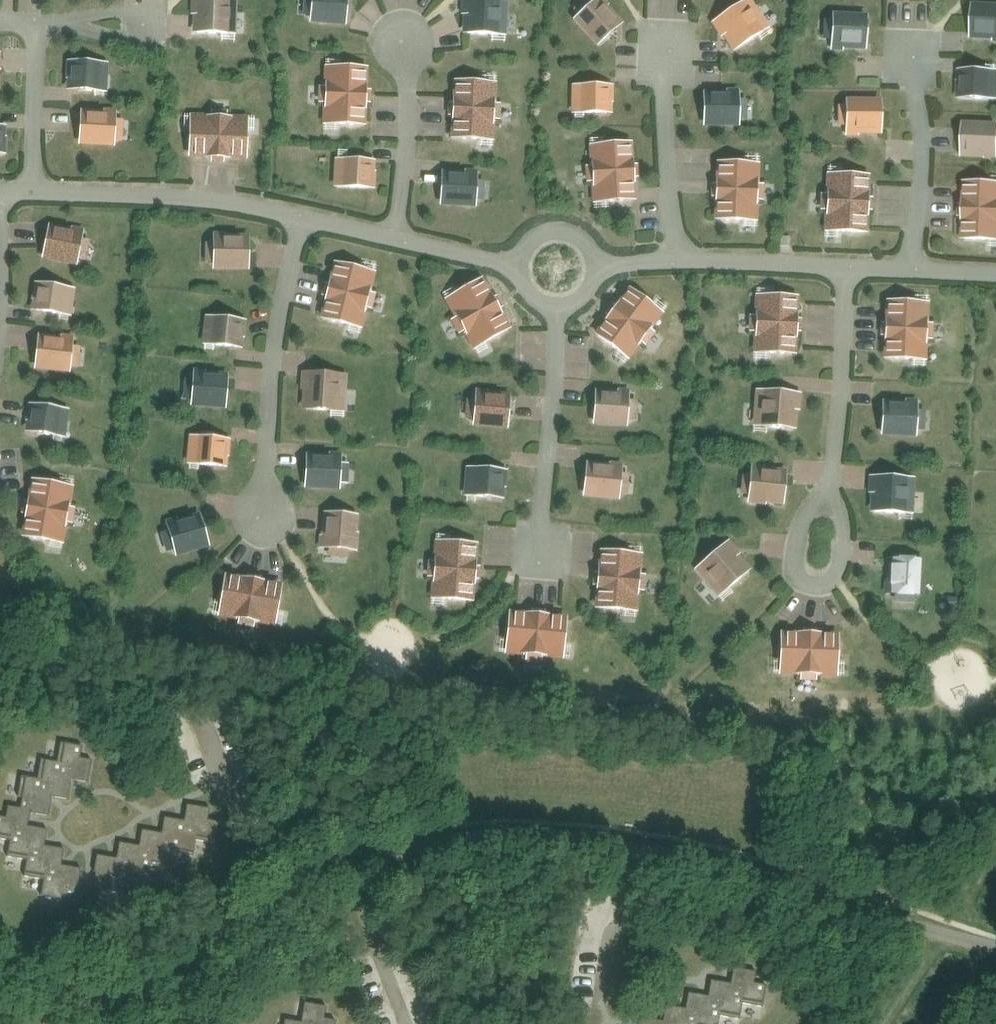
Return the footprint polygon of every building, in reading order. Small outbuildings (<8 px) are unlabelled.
[(238,0),(194,0),(193,33),(236,35),(238,0)] [(348,0),(312,0),(310,23),(346,26),(348,0)] [(466,33),(499,35),(500,14),(507,14),(508,0),(468,0),(466,33)] [(598,46),(623,23),(608,5),(609,4),(606,0),(595,0),(573,20),(598,46)] [(718,18),(727,33),(723,36),(734,52),(764,31),(752,12),(757,9),(752,0),(745,0),(718,18)] [(972,3),(971,38),(995,40),(995,4),(972,3)] [(868,14),(833,13),(832,49),(867,50),(868,14)] [(73,61),(71,90),(103,92),(103,78),(109,78),(109,63),(73,61)] [(324,86),(324,103),(330,103),(330,124),(366,126),(367,103),(367,90),(368,67),(331,66),(331,86),(324,86)] [(957,80),(961,80),(960,99),(995,99),(995,89),(988,89),(989,70),(957,69),(957,80)] [(452,116),(451,139),(489,141),(490,119),(495,120),(496,103),(491,103),(492,82),(454,80),(453,103),(452,116)] [(572,85),(572,113),(613,113),(613,85),(572,85)] [(704,90),(704,127),(739,127),(739,89),(727,89),(727,90),(704,90)] [(881,99),(846,99),(846,134),(881,134),(881,99)] [(81,117),(80,145),(115,146),(117,111),(104,110),(103,118),(81,117)] [(191,119),(190,157),(212,158),(225,159),(247,160),(248,122),(227,121),(227,115),(212,115),(211,120),(191,119)] [(963,122),(961,157),(995,158),(995,123),(963,122)] [(599,164),(590,165),(591,183),(600,182),(601,203),(636,201),(633,142),(598,144),(599,164)] [(342,187),(375,189),(376,161),(343,159),(342,187)] [(759,184),(760,163),(717,162),(715,220),(758,221),(759,200),(763,201),(764,185),(759,184)] [(441,206),(477,208),(479,171),(443,170),(441,206)] [(826,194),(825,210),(832,210),(831,232),(868,234),(870,175),(833,174),(833,194),(826,194)] [(962,240),(995,241),(995,229),(995,183),(963,182),(962,240)] [(84,230),(49,223),(43,260),(78,266),(84,230)] [(249,270),(249,234),(213,234),(213,270),(249,270)] [(362,329),(376,272),(334,262),(321,319),(362,329)] [(483,279),(450,298),(459,314),(455,316),(464,332),(468,329),(479,348),(512,329),(483,279)] [(40,283),(35,311),(63,315),(65,299),(74,300),(76,288),(40,283)] [(630,288),(595,334),(623,355),(636,339),(641,343),(650,330),(645,326),(658,310),(630,288)] [(755,315),(754,332),(761,332),(761,353),(797,354),(799,296),(763,295),(762,315),(755,315)] [(887,301),(884,359),(926,361),(929,303),(887,301)] [(206,315),(204,327),(213,328),(211,345),(243,349),(247,320),(230,318),(231,313),(218,312),(217,316),(214,316),(206,315)] [(35,369),(71,373),(74,337),(39,334),(35,369)] [(226,409),(229,372),(194,370),(191,406),(226,409)] [(340,412),(342,374),(304,372),(302,410),(340,412)] [(630,391),(596,389),(594,425),(628,427),(630,391)] [(473,426),(508,429),(511,394),(476,391),(473,426)] [(763,391),(761,427),(797,429),(799,393),(763,391)] [(881,435),(917,437),(918,401),(883,400),(881,435)] [(30,403),(26,432),(57,437),(60,419),(68,421),(70,409),(30,403)] [(196,467),(230,470),(232,441),(198,438),(196,467)] [(305,489),(340,490),(342,454),(306,452),(305,489)] [(623,464),(587,461),(584,498),(620,500),(623,464)] [(784,505),(787,469),(751,466),(748,502),(784,505)] [(471,497),(505,499),(507,470),(473,468),(471,497)] [(906,514),(908,477),(871,475),(870,513),(906,514)] [(26,514),(22,536),(59,543),(63,522),(68,523),(71,507),(66,506),(69,486),(32,479),(28,501),(26,514)] [(177,557),(210,547),(200,511),(166,521),(177,557)] [(360,515),(323,512),(321,548),(357,550),(360,515)] [(434,561),(432,578),(439,578),(438,599),(474,602),(479,544),(442,541),(440,562),(434,561)] [(724,593),(752,569),(729,541),(701,565),(724,593)] [(600,550),(595,608),(632,612),(634,591),(640,591),(641,574),(635,574),(637,554),(600,550)] [(890,557),(888,594),(921,596),(923,559),(890,557)] [(226,574),(219,609),(239,613),(238,620),(254,622),(255,617),(255,615),(277,619),(283,583),(226,574)] [(957,609),(957,598),(947,598),(948,609),(957,609)] [(509,611),(506,646),(526,647),(525,655),(542,657),(542,649),(564,651),(567,616),(509,611)] [(782,632),(781,667),(792,667),(800,667),(800,675),(816,675),(816,668),(838,669),(839,634),(782,632)] [(28,825),(30,812),(49,815),(52,795),(68,798),(72,778),(88,781),(92,759),(80,757),(82,745),(61,741),(58,762),(41,759),(38,778),(21,776),(18,796),(23,797),(21,808),(8,805),(6,817),(0,816),(0,838),(11,840),(8,856),(27,860),(25,876),(45,879),(42,895),(63,899),(63,893),(75,895),(77,884),(79,885),(82,868),(62,864),(65,848),(45,845),(48,829),(28,825)] [(210,807),(187,803),(184,820),(165,817),(162,833),(142,829),(139,845),(120,842),(117,858),(97,854),(94,871),(97,872),(95,883),(106,885),(105,890),(127,894),(129,877),(149,881),(152,865),(171,868),(174,852),(194,855),(197,839),(216,843),(220,821),(208,819),(210,807)] [(755,982),(757,971),(734,967),(731,983),(712,980),(709,996),(689,992),(686,1008),(667,1005),(664,1021),(644,1017),(643,1023),(719,1023),(720,1015),(741,1019),(743,1003),(763,1006),(767,985),(755,982)] [(336,1020),(325,1018),(327,1006),(305,1002),(302,1022),(286,1019),(285,1023),(335,1023),(336,1020)]
